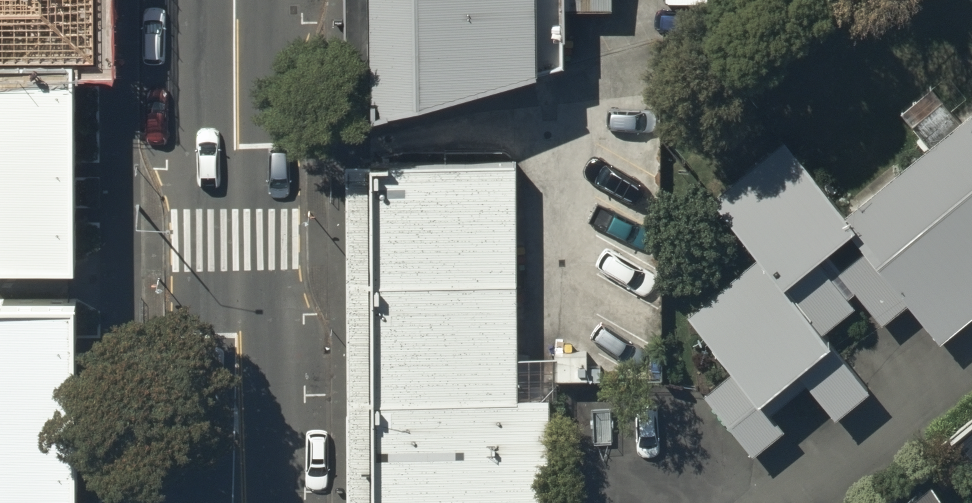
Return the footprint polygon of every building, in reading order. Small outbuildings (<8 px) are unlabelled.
[(362,92),(559,41),(559,0),(360,0),(362,92)] [(69,259),(65,33),(0,34),(0,260),(69,259)] [(854,212),(789,133),(697,208),(746,268),(678,322),(729,385),(706,403),(753,461),(783,437),(779,417),(807,394),(841,433),(882,398),(833,341),(864,314),(858,307),(859,306),(885,336),(909,315),(951,343),(971,326),(971,117),(854,212)] [(368,144),(368,265),(513,265),(513,144),(368,144)] [(368,265),(369,381),(513,380),(513,265),(368,265)] [(0,279),(0,502),(74,502),(70,278),(0,279)] [(543,380),(513,380),(369,381),(369,502),(543,502),(543,380)] [(879,502),(958,502),(927,464),(879,502)]
